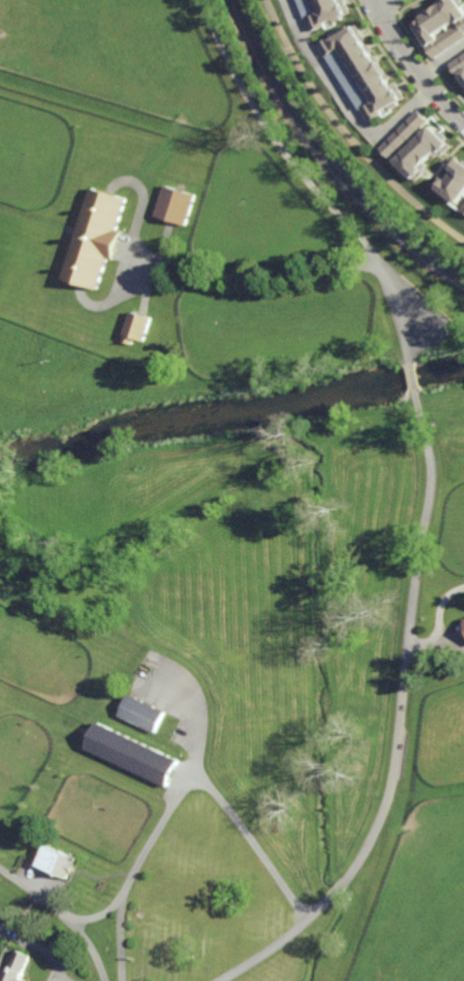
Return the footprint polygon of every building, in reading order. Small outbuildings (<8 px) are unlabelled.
[(311,31),(352,15),(347,0),(299,0),(311,31)] [(463,36),(463,9),(458,0),(443,0),(410,22),(433,57),(463,36)] [(373,103),(364,108),(369,119),(406,100),(397,80),(390,84),(360,24),(320,43),(327,56),(345,47),(373,103)] [(372,102),(339,51),(329,57),(362,108),(372,102)] [(380,147),(391,158),(430,121),(419,110),(380,147)] [(417,180),(430,166),(426,162),(435,152),(441,158),(452,146),(430,125),(396,161),(417,180)] [(462,202),(463,198),(463,161),(458,158),(451,172),(448,179),(444,177),(438,190),(462,202)] [(184,225),(153,216),(163,184),(164,184),(195,194),(184,225)] [(126,197),(116,228),(121,230),(112,260),(107,258),(97,289),(61,278),(89,186),(126,197)] [(142,342),(134,339),(133,344),(121,340),(131,311),(150,317),(142,342)] [(159,731),(122,713),(132,693),(168,710),(159,731)] [(170,786),(88,747),(99,721),(182,759),(170,786)] [(73,874),(71,873),(68,879),(38,864),(47,845),(78,858),(77,859),(75,864),(78,865),(73,874)] [(143,918),(138,915),(140,910),(146,913),(143,918)] [(1,938),(0,938),(0,920),(8,923),(1,938)] [(24,978),(29,980),(0,980),(0,978),(1,978),(2,977),(6,978),(11,966),(12,967),(20,950),(33,956),(25,973),(26,973),(24,978)]
